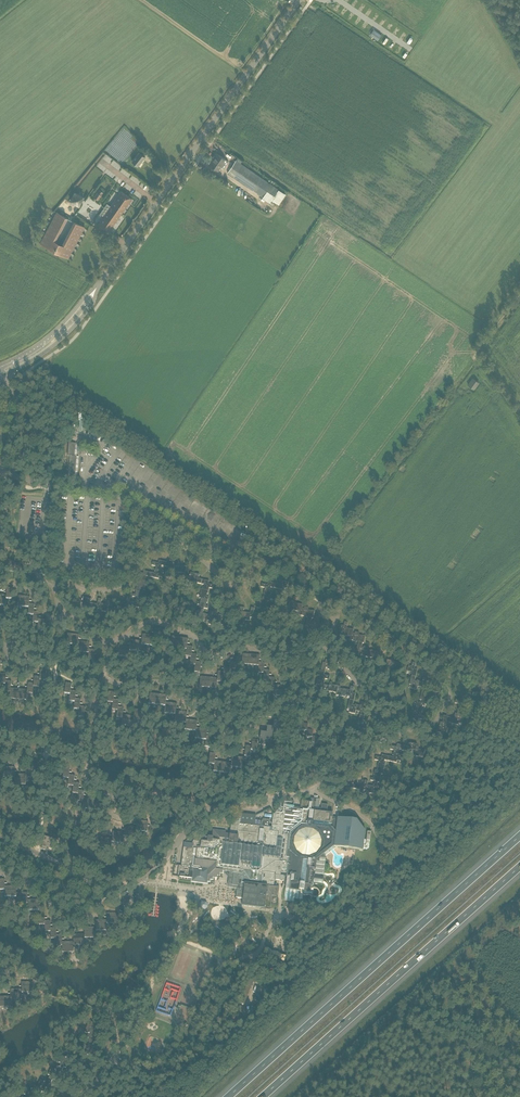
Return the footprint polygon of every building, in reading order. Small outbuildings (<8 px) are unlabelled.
[(132,161),(134,162),(138,166),(145,157),(139,152),(132,161)] [(209,164),(218,170),(221,166),(224,167),(228,161),(217,153),(209,164)] [(240,163),(242,161),(237,158),(227,172),(260,195),(270,202),(279,189),(269,182),(240,163)] [(98,200),(101,195),(103,192),(99,190),(98,192),(97,192),(94,197),(98,200)] [(272,201),(279,206),(287,195),(279,190),(272,201)] [(109,231),(132,198),(121,191),(98,224),(109,231)] [(79,204),(83,197),(75,193),(71,200),(79,204)] [(50,248),(66,218),(56,212),(40,243),(50,248)] [(68,258),(84,227),(74,222),(60,250),(56,248),(57,248),(55,247),(53,250),(68,258)] [(477,381),(472,377),(467,385),(472,389),(477,381)] [(64,478),(75,479),(76,457),(74,457),(75,444),(69,443),(68,456),(70,457),(69,469),(65,469),(64,478)] [(170,563),(166,562),(165,567),(174,569),(174,566),(177,567),(178,563),(179,561),(170,559),(170,561),(171,561),(170,563)] [(9,571),(17,572),(17,570),(21,571),(21,567),(20,566),(20,564),(15,563),(15,562),(10,561),(10,560),(6,560),(5,566),(10,567),(9,571)] [(156,566),(155,569),(160,571),(162,566),(165,567),(166,562),(159,561),(158,564),(152,562),(152,566),(156,566)] [(180,564),(178,563),(177,567),(176,572),(185,574),(187,567),(184,566),(183,567),(180,566),(180,564)] [(155,574),(151,573),(150,577),(158,579),(159,577),(162,578),(163,575),(164,574),(163,574),(164,572),(160,571),(155,569),(154,572),(156,572),(155,574)] [(140,577),(140,580),(145,581),(146,576),(150,577),(151,573),(144,571),(143,574),(137,573),(136,576),(140,577)] [(192,582),(201,584),(202,580),(197,579),(198,577),(199,577),(199,575),(191,573),(190,575),(189,576),(190,576),(189,579),(193,580),(192,582)] [(136,589),(143,590),(145,591),(147,582),(145,581),(140,580),(139,583),(140,583),(139,587),(137,586),(136,589)] [(204,585),(203,590),(208,591),(209,588),(213,589),(214,586),(208,584),(209,581),(202,580),(201,584),(204,585)] [(279,585),(275,584),(274,588),(283,590),(283,588),(287,589),(287,586),(288,586),(288,585),(288,582),(279,580),(279,583),(280,583),(279,585)] [(265,588),(264,591),(270,592),(271,587),(274,588),(275,584),(268,582),(267,585),(262,584),(261,587),(265,588)] [(6,593),(6,595),(6,599),(12,600),(12,602),(12,589),(6,588),(6,592),(4,592),(6,593)] [(132,597),(136,598),(140,598),(141,599),(143,590),(136,589),(135,591),(136,591),(135,595),(133,595),(132,597)] [(199,598),(201,599),(208,600),(209,598),(206,598),(207,594),(208,594),(208,591),(203,590),(201,589),(199,598)] [(261,597),(260,600),(268,601),(269,602),(271,593),(270,592),(264,591),(263,594),(264,594),(263,598),(261,597)] [(23,607),(28,608),(29,608),(29,604),(29,601),(32,601),(29,601),(30,597),(24,596),(23,609),(23,607)] [(84,606),(93,608),(94,604),(90,603),(90,601),(91,601),(92,599),(83,597),(82,599),(82,600),(81,603),(85,604),(84,606)] [(126,607),(131,608),(132,602),(129,602),(130,598),(127,597),(125,603),(122,602),(121,609),(125,610),(126,607)] [(293,610),(297,611),(299,604),(296,604),(297,598),(294,597),(293,601),(291,601),(290,601),(289,602),(288,606),(294,607),(293,610)] [(132,602),(131,608),(130,609),(135,610),(136,607),(141,608),(142,604),(141,603),(140,602),(139,602),(140,598),(136,598),(135,603),(132,602)] [(97,609),(102,610),(104,604),(101,604),(102,600),(98,599),(97,605),(94,604),(93,608),(92,611),(97,612),(97,609)] [(104,604),(102,610),(102,611),(106,612),(107,609),(112,610),(113,607),(113,606),(113,605),(112,604),(110,604),(111,600),(108,599),(107,605),(104,604)] [(199,607),(201,608),(204,608),(208,609),(208,607),(206,607),(207,603),(208,600),(201,599),(199,607)] [(257,608),(261,609),(264,609),(266,610),(268,601),(260,600),(260,602),(259,606),(257,606),(257,608)] [(28,615),(33,616),(34,612),(34,609),(37,609),(34,609),(35,605),(29,604),(29,608),(28,608),(27,617),(28,617),(28,615)] [(302,616),(304,617),(306,608),(304,607),(304,609),(302,609),(303,605),(299,604),(297,611),(299,612),(298,615),(301,616),(302,617),(302,616)] [(237,615),(246,617),(247,613),(242,612),(243,610),(244,610),(244,608),(236,606),(235,608),(234,609),(235,609),(234,612),(238,613),(237,615)] [(204,622),(204,620),(206,615),(203,614),(204,608),(201,608),(200,611),(198,611),(197,611),(196,612),(195,616),(200,617),(200,621),(204,622)] [(250,618),(255,619),(256,613),(253,613),(254,609),(251,608),(250,614),(247,613),(246,617),(245,620),(249,621),(250,618)] [(304,617),(307,617),(312,618),(313,619),(315,611),(311,611),(308,610),(308,608),(306,608),(304,617)] [(256,613),(255,619),(255,620),(259,621),(260,618),(265,619),(266,616),(266,615),(265,614),(265,613),(263,613),(264,609),(261,609),(259,614),(256,613)] [(206,615),(204,620),(209,621),(209,624),(213,625),(213,623),(214,618),(212,618),(213,612),(209,611),(209,615),(206,615)] [(33,623),(38,623),(39,619),(39,616),(41,617),(41,616),(39,616),(40,612),(34,612),(33,616),(32,625),(33,623)] [(219,619),(214,618),(213,623),(222,625),(223,622),(226,623),(227,620),(227,619),(227,617),(219,615),(218,617),(219,617),(219,619)] [(311,631),(313,631),(315,623),(313,622),(313,623),(311,623),(312,618),(307,617),(305,626),(308,627),(307,630),(310,631),(311,631)] [(38,623),(37,632),(37,630),(43,631),(43,633),(44,624),(46,624),(44,624),(44,620),(39,619),(38,623)] [(343,635),(348,636),(349,629),(346,629),(348,623),(344,622),(344,626),(342,626),(341,626),(340,626),(340,627),(339,631),(344,632),(343,635)] [(315,623),(313,631),(322,633),(323,626),(320,625),(320,626),(316,625),(317,623),(315,623)] [(154,633),(154,636),(153,640),(159,640),(159,642),(160,629),(154,629),(154,633),(152,632),(152,633),(154,633)] [(166,630),(160,629),(159,642),(159,640),(164,641),(164,643),(165,634),(168,634),(166,634),(166,630)] [(353,641),(355,642),(357,633),(355,632),(354,634),(353,634),(353,630),(349,629),(348,636),(350,637),(349,640),(352,641),(353,642),(353,641)] [(355,642),(358,642),(362,643),(364,644),(365,636),(362,636),(358,636),(359,633),(357,633),(355,642)] [(72,645),(78,646),(78,642),(79,639),(81,639),(79,639),(79,635),(73,634),(72,647),(72,645)] [(142,639),(142,641),(141,645),(147,646),(147,648),(148,635),(142,634),(142,638),(140,638),(142,639)] [(181,649),(186,650),(187,646),(188,643),(190,644),(190,643),(188,643),(188,639),(183,638),(180,651),(181,651),(181,649)] [(130,644),(130,647),(129,651),(135,652),(134,654),(135,654),(136,641),(130,640),(130,644),(128,644),(130,644)] [(83,653),(89,654),(89,649),(89,647),(91,647),(92,647),(89,646),(90,642),(84,642),(83,655),(83,653)] [(362,656),(364,656),(366,648),(364,647),(363,648),(361,648),(362,643),(358,642),(356,651),(358,651),(358,655),(361,656),(360,656),(361,656),(362,656)] [(122,659),(123,659),(124,646),(118,646),(118,650),(116,649),(116,650),(118,650),(117,659),(117,657),(123,657),(122,659)] [(185,657),(191,658),(192,654),(192,651),(194,652),(194,651),(192,651),(193,647),(187,646),(186,650),(185,659),(185,657)] [(372,658),(373,657),(374,651),(371,650),(371,651),(367,650),(368,648),(366,648),(364,656),(372,658)] [(374,651),(373,657),(378,658),(377,661),(381,662),(383,655),(380,654),(381,649),(378,648),(377,652),(374,651)] [(89,654),(88,662),(88,661),(94,661),(93,663),(94,663),(94,654),(97,654),(94,654),(95,650),(89,649),(89,654)] [(190,665),(195,666),(196,662),(196,659),(199,659),(196,659),(197,655),(192,654),(191,658),(189,667),(190,665)] [(253,666),(258,666),(259,666),(259,662),(259,660),(261,660),(259,659),(260,655),(254,655),(253,668),(253,666)] [(230,662),(230,665),(229,669),(230,669),(235,670),(235,672),(236,659),(230,658),(230,662),(228,662),(230,662)] [(323,663),(320,671),(325,672),(326,668),(328,668),(327,670),(330,670),(332,661),(330,661),(330,660),(329,660),(328,661),(326,660),(325,663),(323,663)] [(385,670),(390,672),(392,665),(400,667),(401,663),(387,660),(385,670)] [(195,666),(194,675),(194,673),(199,674),(199,676),(201,667),(203,667),(201,667),(202,663),(196,662),(195,666)] [(258,673),(263,674),(264,674),(264,670),(264,667),(266,667),(267,667),(264,667),(265,663),(259,662),(259,666),(258,666),(257,676),(258,676),(258,673)] [(412,673),(411,676),(416,677),(417,670),(414,669),(416,664),(412,663),(411,667),(410,666),(409,666),(408,667),(408,668),(407,671),(412,673)] [(224,669),(223,672),(223,676),(229,676),(229,678),(230,669),(229,669),(230,665),(224,665),(224,669),(222,669),(221,669),(224,669)] [(40,674),(40,677),(39,681),(40,681),(45,681),(45,683),(46,670),(40,670),(40,674),(38,674),(40,674)] [(263,681),(269,682),(269,678),(269,675),(271,675),(269,674),(270,671),(264,670),(264,674),(263,674),(262,683),(263,683),(263,681)] [(217,675),(217,678),(217,682),(222,683),(222,685),(223,685),(223,676),(223,672),(218,671),(217,675),(215,675),(217,675)] [(320,676),(319,681),(324,682),(325,679),(329,680),(330,677),(324,675),(325,672),(320,671),(318,671),(317,675),(320,676)] [(34,681),(33,683),(33,687),(39,688),(39,690),(40,681),(39,681),(40,677),(34,676),(34,680),(31,680),(34,681)] [(417,690),(418,687),(419,681),(417,681),(416,682),(415,681),(416,677),(411,676),(409,685),(411,685),(411,689),(414,689),(413,690),(415,690),(415,689),(417,690)] [(268,689),(274,689),(274,685),(274,682),(277,683),(277,682),(274,682),(275,678),(269,678),(269,682),(268,691),(268,689)] [(423,688),(422,691),(426,692),(428,685),(425,684),(426,679),(423,678),(422,682),(419,681),(418,687),(423,688)] [(324,689),(328,690),(329,686),(324,685),(324,682),(319,681),(317,680),(316,685),(319,685),(318,691),(322,692),(323,692),(324,691),(324,690),(324,689)] [(5,692),(10,692),(11,688),(11,686),(13,686),(11,685),(11,681),(6,681),(5,685),(4,694),(5,692)] [(27,687),(27,690),(27,694),(32,694),(32,696),(33,696),(33,687),(33,683),(28,683),(27,687),(25,687),(27,687)] [(64,694),(70,695),(71,691),(71,688),(73,688),(71,688),(71,684),(66,683),(64,696),(64,694)] [(328,691),(336,693),(338,686),(335,686),(332,685),(332,683),(330,683),(329,686),(328,690),(328,691)] [(345,697),(345,695),(347,690),(343,689),(343,690),(340,689),(340,687),(338,686),(336,693),(336,695),(345,697)] [(350,697),(349,700),(354,701),(355,694),(352,693),(354,688),(351,687),(350,691),(347,690),(345,695),(350,697)] [(69,702),(74,702),(75,702),(75,698),(76,696),(78,696),(76,695),(76,691),(71,691),(70,695),(68,704),(69,704),(69,702)] [(422,700),(421,703),(421,704),(425,705),(427,705),(429,696),(427,696),(427,697),(425,697),(426,692),(422,691),(420,700),(422,700)] [(107,703),(113,703),(114,699),(114,697),(116,697),(114,696),(114,692),(109,692),(107,705),(107,703)] [(160,706),(165,706),(166,702),(166,700),(168,700),(166,699),(167,695),(161,695),(159,708),(160,706)] [(74,709),(79,710),(80,706),(80,703),(82,704),(82,703),(80,703),(81,699),(75,698),(75,702),(74,702),(73,711),(74,709)] [(459,704),(458,707),(464,709),(465,704),(468,704),(469,700),(462,698),(461,701),(456,700),(455,703),(459,704)] [(112,710),(117,711),(118,711),(118,707),(119,704),(121,705),(121,704),(119,704),(119,700),(114,699),(113,703),(111,712),(112,712),(112,710)] [(355,714),(356,711),(357,705),(355,705),(355,706),(353,705),(354,701),(349,700),(347,709),(349,709),(349,713),(352,713),(351,714),(352,714),(353,714),(355,714)] [(361,712),(360,715),(364,716),(366,709),(363,709),(364,703),(361,702),(360,706),(357,705),(356,711),(361,712)] [(414,711),(416,712),(422,713),(422,710),(423,706),(425,707),(425,705),(421,704),(421,703),(416,702),(414,711)] [(170,714),(175,715),(176,711),(176,708),(179,709),(179,708),(176,708),(177,704),(171,703),(169,716),(170,716),(170,714)] [(79,710),(78,719),(78,717),(84,718),(83,720),(84,720),(85,711),(87,712),(87,711),(85,711),(85,707),(80,706),(79,710)] [(117,718),(122,719),(123,715),(123,712),(125,712),(123,712),(124,708),(118,707),(118,711),(117,711),(116,720),(117,718)] [(455,714),(454,716),(463,718),(465,709),(464,709),(458,707),(457,710),(458,711),(457,714),(455,714)] [(180,723),(185,723),(186,723),(186,719),(187,717),(189,717),(187,716),(187,712),(181,712),(180,725),(180,723)] [(422,713),(416,712),(415,717),(412,716),(411,720),(418,722),(418,719),(424,720),(425,717),(421,716),(422,713)] [(360,725),(359,728),(363,729),(365,729),(367,721),(365,720),(365,721),(363,721),(364,716),(360,715),(358,724),(360,725)] [(440,722),(440,724),(449,726),(449,723),(450,719),(451,718),(443,716),(443,719),(442,723),(440,722)] [(455,720),(450,719),(449,723),(458,725),(458,723),(462,724),(463,721),(463,720),(463,718),(454,716),(454,718),(455,718),(455,720)] [(190,731),(196,732),(197,728),(197,725),(199,725),(197,725),(197,721),(192,720),(190,733),(190,731)] [(437,728),(436,732),(443,734),(444,732),(447,732),(448,730),(449,729),(448,729),(449,726),(440,724),(439,726),(441,727),(441,729),(437,728)] [(359,728),(354,726),(352,735),(354,736),(359,737),(360,734),(359,734),(360,730),(363,731),(363,729),(359,728)] [(201,740),(206,740),(207,736),(207,734),(209,734),(207,733),(208,729),(202,729),(200,742),(201,740)] [(443,734),(436,732),(435,735),(430,734),(429,737),(433,738),(433,739),(433,741),(434,742),(438,742),(439,737),(442,738),(443,734)] [(312,738),(311,746),(311,744),(317,745),(317,747),(319,735),(317,735),(317,737),(312,737),(312,738)] [(206,740),(205,749),(205,747),(211,748),(210,750),(211,750),(212,741),(214,742),(214,741),(212,741),(212,737),(207,736),(206,740)] [(252,744),(251,746),(251,750),(256,751),(256,753),(258,744),(257,744),(258,740),(252,739),(252,743),(250,743),(249,743),(252,744)] [(408,747),(404,746),(403,750),(412,752),(412,750),(415,751),(416,751),(417,747),(417,745),(408,743),(408,745),(409,745),(408,747)] [(394,750),(393,753),(399,755),(400,750),(403,750),(404,746),(397,744),(396,747),(391,746),(390,749),(394,750)] [(251,750),(251,746),(246,746),(245,750),(243,749),(243,750),(245,750),(244,759),(245,757),(250,757),(250,759),(250,760),(251,750)] [(418,748),(417,747),(416,751),(415,751),(414,756),(423,758),(425,751),(422,750),(418,750),(418,748)] [(209,764),(214,765),(215,761),(215,758),(217,759),(217,758),(215,758),(216,754),(210,753),(208,766),(209,764)] [(393,758),(389,757),(388,761),(396,763),(397,761),(400,762),(401,759),(402,759),(402,758),(401,758),(402,755),(399,755),(393,753),(393,756),(394,756),(393,758)] [(379,761),(378,764),(383,765),(384,760),(388,761),(389,757),(382,755),(381,758),(375,757),(375,760),(379,761)] [(232,761),(231,763),(231,767),(236,768),(236,770),(238,757),(232,756),(232,760),(229,760),(232,761)] [(31,765),(31,767),(31,771),(32,771),(37,771),(37,773),(37,760),(31,760),(31,764),(29,764),(29,765),(31,765)] [(374,772),(381,774),(383,774),(385,765),(383,765),(378,764),(377,767),(378,767),(377,771),(375,770),(374,772)] [(9,778),(14,778),(15,778),(15,774),(15,771),(17,771),(15,771),(15,767),(9,767),(9,780),(9,778)] [(63,778),(68,779),(69,779),(69,775),(70,772),(72,773),(72,772),(70,772),(70,768),(64,767),(63,780),(63,778)] [(370,781),(374,781),(378,782),(379,783),(381,774),(374,772),(373,775),(374,775),(373,779),(371,778),(370,781)] [(68,786),(73,787),(74,783),(74,780),(76,780),(74,780),(75,776),(69,775),(69,779),(68,779),(67,788),(68,788),(68,786)] [(351,788),(359,790),(360,786),(356,785),(356,783),(357,783),(358,781),(349,779),(349,781),(348,781),(348,782),(348,785),(351,786),(351,788)] [(364,790),(369,791),(370,786),(367,785),(368,781),(365,781),(363,786),(360,786),(359,790),(359,793),(363,794),(364,790)] [(370,786),(369,791),(368,793),(373,794),(373,791),(379,792),(380,788),(379,788),(379,787),(378,786),(377,786),(378,782),(374,781),(373,787),(370,786)] [(73,794),(78,794),(79,790),(79,788),(81,788),(79,787),(80,783),(74,783),(73,787),(72,796),(73,794)] [(77,801),(83,802),(83,798),(84,795),(86,796),(86,795),(84,795),(84,791),(79,790),(78,794),(77,803),(77,801)] [(325,856),(336,847),(336,844),(342,845),(342,842),(335,841),(336,834),(339,834),(342,839),(342,841),(351,833),(346,827),(347,827),(347,826),(347,825),(346,825),(346,826),(339,818),(340,815),(336,814),(335,816),(333,816),(333,814),(326,813),(327,810),(328,805),(322,804),(321,812),(315,812),(316,799),(311,798),(310,802),(301,800),(300,808),(293,807),(294,802),(278,800),(277,810),(274,812),(274,814),(273,814),(271,826),(272,827),(272,831),(270,831),(270,827),(262,826),(262,821),(260,821),(259,825),(257,825),(254,825),(256,816),(241,814),(242,813),(236,812),(235,818),(232,818),(230,835),(225,834),(225,832),(213,830),(212,837),(207,837),(206,837),(205,838),(204,842),(193,840),(193,844),(192,849),(183,848),(181,866),(189,867),(189,864),(194,864),(192,882),(207,883),(207,881),(209,882),(210,879),(212,879),(212,877),(217,878),(217,875),(220,875),(220,874),(223,874),(223,871),(227,872),(227,873),(228,873),(228,874),(229,874),(228,885),(228,887),(230,888),(237,889),(236,898),(243,899),(242,906),(264,909),(265,906),(270,907),(271,904),(275,905),(276,904),(277,898),(278,898),(279,887),(274,887),(275,880),(284,881),(284,876),(281,875),(281,873),(287,874),(286,876),(287,876),(284,899),(295,901),(295,898),(303,899),(303,893),(312,895),(314,884),(323,885),(326,857),(325,856)] [(94,799),(93,812),(93,810),(99,811),(98,813),(99,813),(100,804),(102,805),(102,804),(100,804),(100,800),(94,799)] [(141,834),(143,821),(137,820),(136,824),(134,824),(136,825),(136,827),(135,831),(136,831),(141,832),(141,834)] [(148,826),(148,822),(143,821),(141,834),(141,832),(147,833),(146,835),(147,835),(148,826),(150,826),(148,826)] [(124,830),(124,833),(123,837),(124,837),(129,838),(129,840),(131,827),(125,826),(124,830),(122,830),(124,830)] [(112,836),(112,838),(111,842),(112,843),(117,843),(117,845),(118,832),(113,832),(112,836),(110,835),(110,836),(112,836)] [(41,849),(46,850),(47,848),(54,849),(56,844),(57,840),(45,837),(42,847),(41,849)] [(279,941),(271,946),(274,950),(282,945),(279,941)] [(22,986),(22,989),(22,993),(27,993),(27,995),(27,982),(21,982),(22,986),(19,986),(22,986)] [(10,994),(10,997),(11,1000),(16,1000),(16,1002),(16,989),(10,989),(10,993),(8,993),(8,994),(10,994)] [(87,1037),(89,1039),(93,1040),(95,1036),(93,1036),(95,1031),(94,1031),(96,1026),(94,1025),(95,1024),(91,1022),(90,1025),(88,1025),(85,1032),(88,1034),(87,1037)] [(93,1040),(89,1039),(88,1042),(86,1041),(83,1048),(87,1050),(85,1054),(92,1056),(93,1053),(92,1052),(94,1048),(93,1047),(95,1042),(93,1041),(93,1040)] [(61,1063),(59,1067),(63,1068),(64,1067),(66,1068),(68,1063),(69,1064),(71,1059),(72,1060),(74,1056),(68,1053),(66,1057),(62,1055),(59,1063),(61,1063)] [(50,1076),(48,1079),(52,1080),(53,1079),(55,1080),(57,1075),(58,1076),(60,1071),(61,1072),(63,1068),(59,1067),(57,1065),(55,1069),(51,1068),(48,1075),(50,1076)] [(40,1080),(37,1087),(39,1088),(38,1091),(41,1093),(42,1091),(44,1092),(46,1087),(47,1088),(49,1084),(50,1084),(52,1080),(48,1079),(46,1078),(44,1082),(40,1080)] [(25,1096),(32,1096),(33,1095),(34,1095),(36,1091),(38,1091),(39,1088),(37,1087),(33,1085),(31,1089),(27,1087),(24,1094),(26,1095),(25,1096)]
